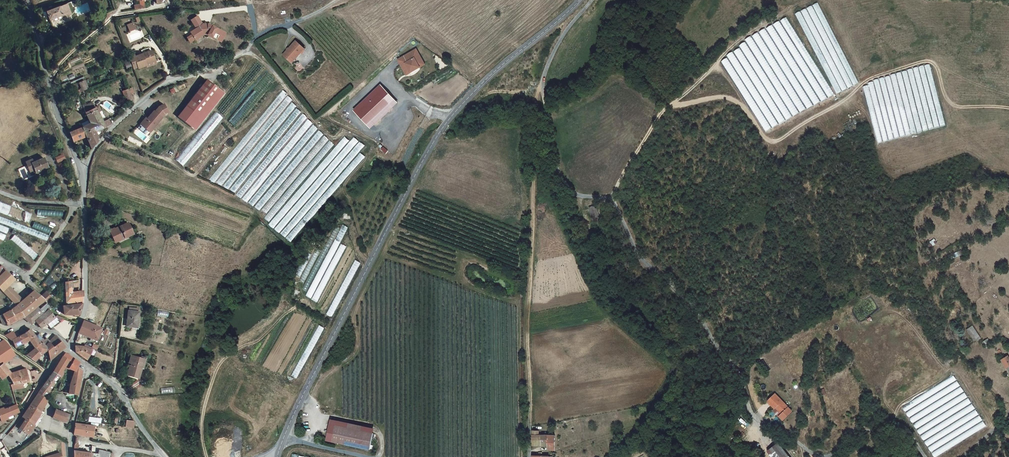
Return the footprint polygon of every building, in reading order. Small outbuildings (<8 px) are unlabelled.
[(140,4),(134,5),(134,9),(144,8),(143,1),(144,0),(139,0),(140,4)] [(812,6),(853,85),(858,83),(817,3),(812,6)] [(806,9),(848,88),(853,85),(811,6),(806,9)] [(61,16),(59,10),(59,8),(45,13),(48,20),(61,16)] [(63,16),(68,15),(67,8),(59,10),(61,16),(63,16)] [(801,11),(842,91),(847,88),(806,9),(801,11)] [(795,14),(837,94),(842,91),(800,12),(795,14)] [(785,17),(780,21),(828,98),(834,94),(785,17)] [(189,34),(191,38),(193,43),(201,39),(205,39),(217,48),(223,40),(208,31),(209,29),(200,28),(196,20),(190,22),(195,32),(189,34)] [(779,20),(773,24),(821,101),(827,97),(779,20)] [(128,32),(135,29),(133,22),(126,24),(128,32)] [(772,25),(766,28),(814,105),(820,101),(772,25)] [(765,28),(759,32),(807,109),(813,105),(765,28)] [(757,32),(752,36),(800,112),(806,108),(757,32)] [(750,36),(745,40),(793,116),(799,113),(750,36)] [(745,42),(739,46),(786,120),(792,116),(745,42)] [(282,58),(289,63),(295,57),(297,59),(304,51),(295,43),(282,58)] [(739,48),(734,52),(779,124),(785,120),(739,48)] [(414,49),(396,60),(400,66),(404,63),(409,72),(423,64),(414,49)] [(145,66),(144,64),(143,62),(152,60),(150,51),(133,56),(136,67),(137,68),(145,66)] [(773,127),(778,124),(732,52),(727,56),(773,127)] [(132,54),(126,56),(131,69),(136,67),(133,56),(132,54)] [(291,66),(297,59),(295,57),(289,63),(291,66)] [(720,62),(765,132),(772,128),(726,58),(720,62)] [(404,63),(400,66),(405,75),(409,72),(404,63)] [(929,65),(924,66),(940,127),(945,125),(929,65)] [(923,66),(919,67),(934,128),(939,127),(923,66)] [(918,67),(913,69),(929,130),(934,128),(918,67)] [(912,69),(907,70),(923,131),(928,130),(912,69)] [(906,71),(902,72),(917,132),(922,131),(906,71)] [(901,72),(896,73),(912,134),(916,133),(901,72)] [(228,120),(236,127),(275,81),(267,73),(228,120)] [(895,74),(890,75),(906,135),(911,134),(895,74)] [(889,76),(885,77),(900,136),(905,135),(889,76)] [(884,77),(879,79),(894,138),(899,137),(884,77)] [(878,79),(873,80),(889,140),(894,138),(878,79)] [(80,91),(88,88),(84,80),(77,83),(80,91)] [(208,80),(204,85),(217,95),(192,127),(195,130),(224,92),(208,80)] [(868,83),(883,141),(888,140),(873,82),(868,83)] [(380,84),(352,110),(370,128),(397,103),(380,84)] [(217,95),(204,85),(179,117),(192,127),(217,95)] [(863,87),(878,143),(882,142),(868,85),(863,87)] [(123,91),(126,101),(132,99),(129,89),(123,91)] [(210,179),(214,183),(287,94),(282,90),(210,179)] [(217,182),(221,186),(292,100),(288,96),(217,182)] [(228,189),(297,106),(292,102),(223,185),(228,189)] [(143,126),(150,132),(162,118),(161,118),(164,114),(168,112),(164,104),(159,107),(154,112),(154,111),(147,119),(148,120),(143,126)] [(81,107),(88,124),(90,128),(101,123),(95,112),(93,108),(93,106),(88,108),(87,105),(81,107)] [(235,192),(301,112),(297,108),(230,189),(235,192)] [(175,160),(183,166),(223,118),(215,111),(175,160)] [(236,195),(241,198),(307,117),(303,114),(236,195)] [(140,125),(143,126),(148,120),(147,119),(146,118),(140,125)] [(242,199),(247,202),(312,123),(308,119),(242,199)] [(90,128),(88,124),(82,127),(85,134),(89,134),(92,141),(96,140),(97,137),(99,136),(101,134),(98,130),(106,126),(104,122),(101,123),(90,128)] [(249,203),(253,206),(318,129),(313,125),(249,203)] [(82,127),(67,133),(71,142),(84,138),(89,150),(96,142),(96,140),(92,141),(89,134),(85,134),(82,127)] [(254,207),(259,211),(323,134),(319,130),(254,207)] [(262,209),(266,213),(329,139),(324,136),(262,209)] [(345,136),(269,225),(273,229),(349,140),(345,136)] [(274,229),(279,233),(358,141),(354,137),(274,229)] [(330,140),(264,218),(269,222),(334,144),(330,140)] [(359,142),(280,233),(285,237),(364,145),(359,142)] [(290,242),(365,157),(360,152),(286,238),(290,242)] [(57,163),(65,159),(62,154),(54,157),(57,163)] [(35,171),(36,174),(48,168),(44,159),(33,164),(32,160),(26,163),(30,173),(35,171)] [(0,202),(0,211),(26,221),(29,213),(0,202)] [(598,209),(591,210),(596,231),(603,230),(598,209)] [(49,235),(0,217),(0,222),(47,240),(49,235)] [(49,234),(52,229),(34,221),(32,227),(49,234)] [(114,228),(109,230),(114,243),(133,235),(128,224),(115,229),(114,228)] [(305,295),(311,299),(348,227),(343,224),(305,295)] [(6,234),(9,228),(0,225),(0,232),(6,234)] [(302,289),(307,292),(340,229),(335,226),(302,289)] [(37,254),(15,236),(11,239),(34,258),(37,254)] [(311,299),(317,303),(347,247),(341,243),(311,299)] [(299,281),(304,283),(320,251),(316,249),(299,281)] [(0,274),(0,289),(2,291),(9,285),(15,279),(6,269),(0,274)] [(63,282),(65,302),(81,300),(81,293),(70,293),(70,291),(70,287),(71,285),(71,280),(63,282)] [(9,285),(2,291),(16,307),(22,301),(9,285)] [(22,301),(16,307),(24,316),(37,307),(39,309),(46,303),(44,301),(40,296),(34,291),(22,301)] [(45,291),(40,296),(44,301),(46,303),(52,298),(45,291)] [(80,306),(80,302),(65,306),(62,306),(63,315),(78,314),(80,306)] [(50,308),(46,303),(39,309),(43,314),(49,310),(50,308)] [(24,316),(16,307),(11,311),(0,317),(0,321),(2,325),(7,322),(9,325),(22,317),(22,318),(24,316)] [(37,307),(24,316),(30,323),(34,321),(43,314),(39,309),(37,307)] [(139,311),(128,309),(126,324),(136,326),(139,311)] [(43,314),(34,321),(40,327),(47,322),(54,317),(49,310),(43,314)] [(54,317),(47,322),(50,328),(64,318),(57,315),(54,317)] [(82,319),(78,329),(96,337),(101,328),(82,319)] [(297,379),(324,328),(319,325),(292,376),(297,379)] [(970,328),(966,331),(974,340),(976,343),(979,340),(970,328)] [(27,341),(33,348),(33,349),(39,343),(37,340),(29,329),(16,338),(11,342),(15,349),(27,341)] [(77,332),(95,340),(96,337),(78,329),(77,332)] [(966,331),(963,334),(970,343),(974,340),(966,331)] [(13,333),(5,338),(11,342),(16,338),(13,333)] [(57,353),(64,346),(54,335),(47,340),(45,338),(43,339),(41,337),(37,340),(39,343),(33,349),(39,355),(45,350),(48,360),(57,353)] [(3,364),(0,361),(10,349),(6,344),(5,342),(2,339),(0,341),(0,376),(2,379),(8,375),(9,373),(3,364)] [(74,351),(86,359),(92,346),(88,343),(87,345),(83,342),(80,341),(74,339),(74,340),(74,351)] [(33,348),(25,356),(34,362),(39,355),(33,349),(33,348)] [(10,355),(13,352),(10,349),(0,361),(3,364),(10,355)] [(71,364),(71,366),(77,366),(78,361),(64,352),(52,371),(57,375),(59,377),(58,379),(60,381),(63,375),(61,374),(66,366),(66,364),(71,364)] [(129,357),(129,362),(132,363),(131,367),(128,374),(139,378),(142,368),(139,367),(141,361),(129,357)] [(9,376),(12,383),(22,381),(28,379),(27,377),(31,376),(31,372),(26,372),(25,368),(10,374),(9,373),(8,375),(9,376)] [(47,390),(57,375),(52,371),(51,372),(41,386),(47,390)] [(67,393),(78,393),(80,375),(74,373),(72,383),(68,383),(67,389),(67,393)] [(902,406),(905,412),(957,380),(953,374),(902,406)] [(906,412),(909,418),(960,386),(957,381),(906,412)] [(41,386),(37,393),(44,396),(47,390),(41,386)] [(909,418),(913,423),(964,392),(961,386),(909,418)] [(913,424),(916,429),(968,398),(964,392),(913,424)] [(44,396),(37,393),(22,416),(25,419),(33,424),(39,412),(46,399),(44,396)] [(775,396),(767,403),(774,411),(776,409),(781,415),(787,409),(775,396)] [(917,429),(920,435),(971,403),(968,398),(917,429)] [(7,419),(6,417),(19,413),(16,404),(3,409),(3,407),(0,408),(0,420),(7,419)] [(920,436),(924,441),(975,409),(972,404),(920,436)] [(68,413),(55,409),(52,416),(65,421),(68,413)] [(791,413),(787,409),(781,415),(779,417),(782,421),(791,413)] [(924,441),(927,447),(979,415),(975,409),(924,441)] [(39,412),(33,424),(34,425),(35,426),(42,414),(39,412)] [(928,447),(931,453),(982,421),(979,415),(928,447)] [(33,424),(25,419),(19,428),(24,431),(25,430),(26,430),(30,432),(34,425),(33,424)] [(135,422),(127,420),(126,427),(133,428),(135,422)] [(934,456),(937,456),(986,427),(983,421),(931,453),(934,456)] [(93,425),(75,422),(72,430),(85,432),(85,435),(92,436),(92,434),(93,425)] [(347,427),(334,425),(331,442),(369,449),(372,433),(360,430),(347,427)] [(538,437),(538,434),(538,432),(532,432),(532,447),(535,447),(536,445),(540,445),(540,437),(538,437)] [(782,445),(770,454),(773,456),(790,456),(782,445)]
